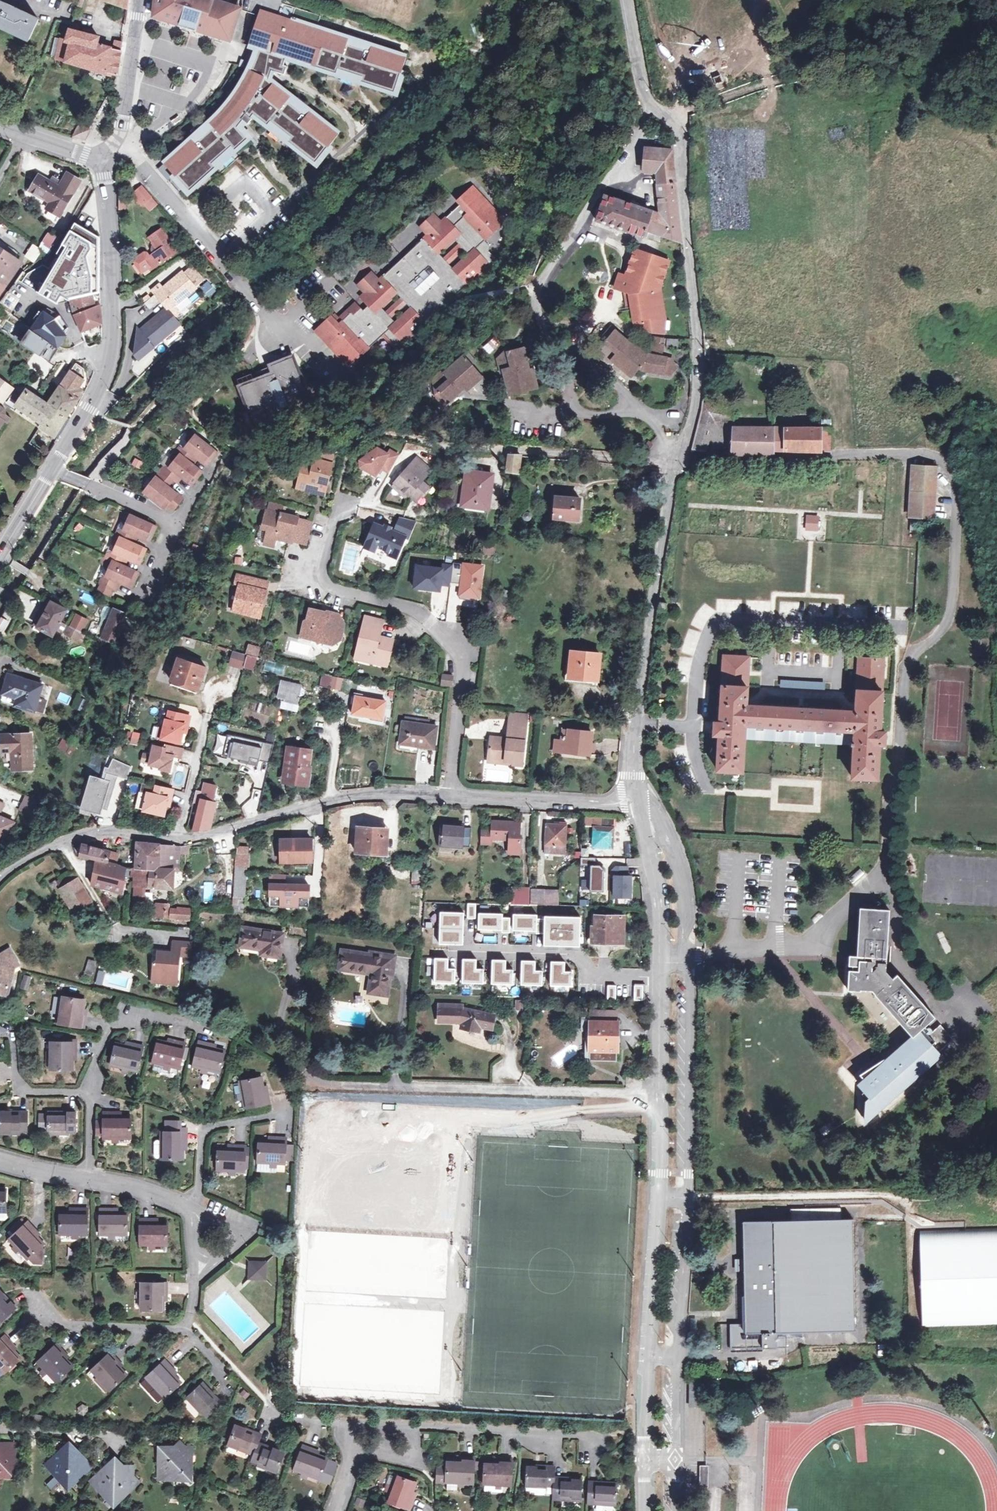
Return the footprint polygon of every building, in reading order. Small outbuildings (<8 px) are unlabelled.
[(154,16),(159,17),(214,35),(229,39),(234,21),(238,10),(211,1),(211,2),(204,0),(156,0),(154,16)] [(0,3),(0,28),(28,41),(37,20),(0,3)] [(248,46),(259,50),(253,63),(250,70),(248,69),(246,73),(246,75),(245,76),(244,77),(244,78),(243,79),(242,81),(242,82),(241,83),(240,84),(239,85),(239,86),(238,88),(237,89),(236,90),(236,91),(235,92),(234,94),(233,95),(232,96),(231,97),(230,98),(230,99),(229,100),(228,102),(227,103),(226,104),(225,105),(224,106),(223,107),(223,108),(222,109),(221,110),(220,111),(219,112),(218,113),(217,114),(216,115),(215,116),(214,117),(213,118),(212,119),(210,121),(209,122),(208,123),(212,127),(194,143),(190,139),(163,164),(183,185),(189,192),(217,168),(213,163),(231,147),(235,151),(249,139),(239,127),(243,121),(248,125),(252,119),(251,118),(253,115),(268,127),(271,122),(290,138),(287,142),(316,164),(339,134),(310,111),(307,115),(288,100),(291,96),(272,81),(269,79),(272,71),(275,73),(284,75),(287,66),(283,65),(286,58),(336,75),(338,70),(361,77),(360,82),(395,94),(407,57),(372,46),(370,51),(347,44),(348,39),(316,28),(291,20),(288,27),(258,17),(254,30),(248,46)] [(101,47),(103,40),(68,31),(66,39),(55,39),(53,55),(67,61),(68,67),(119,79),(121,68),(123,44),(114,42),(113,50),(101,47)] [(347,44),(370,51),(372,46),(348,39),(347,44)] [(336,75),(360,82),(361,77),(338,70),(336,75)] [(310,111),(291,96),(288,100),(307,115),(310,111)] [(639,109),(638,108),(631,105),(625,121),(633,125),(639,109)] [(170,121),(173,125),(180,120),(177,116),(170,121)] [(239,127),(243,131),(248,125),(243,121),(239,127)] [(268,127),(287,142),(290,138),(271,122),(268,127)] [(190,139),(194,143),(212,127),(208,123),(190,139)] [(72,138),(84,141),(90,130),(80,124),(72,138)] [(213,163),(217,168),(235,151),(231,147),(213,163)] [(679,215),(675,181),(673,164),(672,151),(647,149),(645,172),(657,173),(661,215),(634,206),(605,196),(597,221),(643,237),(645,230),(681,242),(679,215)] [(68,174),(62,183),(54,178),(51,183),(39,176),(30,191),(50,203),(46,209),(60,217),(81,181),(68,174)] [(151,197),(143,187),(134,195),(143,204),(151,197)] [(361,297),(368,304),(369,306),(356,317),(352,313),(339,325),(331,317),(323,324),(315,331),(331,349),(349,368),(384,335),(396,348),(407,339),(426,321),(479,273),(485,267),(494,258),(488,252),(490,246),(484,241),(505,221),(473,187),(458,201),(468,212),(454,226),(446,218),(441,223),(437,218),(431,218),(424,224),(424,230),(428,235),(379,280),(374,275),(369,275),(362,282),(362,287),(366,292),(361,297)] [(151,197),(143,204),(150,211),(157,204),(151,197)] [(99,292),(99,236),(75,222),(62,245),(67,248),(42,291),(61,302),(64,297),(70,300),(99,292)] [(159,250),(153,255),(151,256),(150,257),(147,254),(145,253),(134,261),(143,273),(150,268),(152,270),(176,252),(161,229),(150,237),(153,242),(159,250)] [(48,233),(42,243),(52,249),(58,240),(48,233)] [(18,262),(0,249),(0,287),(18,262)] [(631,294),(632,306),(634,320),(636,331),(664,334),(665,325),(665,320),(661,288),(670,262),(635,250),(626,276),(621,274),(616,289),(627,293),(631,294)] [(182,272),(155,295),(160,301),(167,309),(168,311),(169,310),(174,307),(196,289),(182,272)] [(101,295),(71,301),(74,315),(82,333),(102,324),(100,315),(102,314),(101,295)] [(155,295),(145,304),(150,310),(160,301),(155,295)] [(169,310),(174,316),(178,312),(174,307),(169,310)] [(135,356),(138,360),(180,325),(168,311),(167,309),(139,332),(136,331),(135,348),(137,349),(135,351),(135,356)] [(44,312),(39,318),(31,330),(32,330),(23,344),(49,361),(66,336),(54,321),(55,319),(44,312)] [(631,377),(638,369),(641,371),(670,375),(677,367),(672,364),(673,359),(662,358),(664,340),(652,339),(649,356),(631,341),(629,342),(612,328),(604,337),(600,353),(611,363),(613,361),(631,377)] [(668,340),(667,348),(677,349),(678,340),(668,340)] [(484,346),(488,354),(498,348),(494,341),(484,346)] [(527,361),(531,360),(528,347),(512,351),(509,349),(499,359),(502,373),(504,372),(510,395),(537,389),(531,366),(528,367),(527,361)] [(467,355),(463,358),(469,364),(472,361),(467,355)] [(469,364),(463,358),(462,357),(445,372),(443,370),(433,380),(437,398),(444,406),(464,388),(466,390),(473,385),(480,393),(488,386),(469,364)] [(249,411),(255,427),(310,406),(302,387),(292,358),(251,374),(253,382),(240,387),(249,411)] [(28,392),(17,407),(30,415),(27,419),(54,438),(67,418),(84,392),(79,388),(85,380),(83,370),(76,364),(48,405),(28,392)] [(237,379),(240,387),(253,382),(251,374),(237,379)] [(9,399),(5,396),(10,388),(0,381),(0,401),(5,404),(9,399)] [(318,381),(302,387),(310,406),(326,400),(318,381)] [(113,407),(101,397),(95,407),(106,415),(113,407)] [(13,402),(9,399),(5,404),(9,407),(13,402)] [(6,422),(8,423),(11,419),(7,415),(6,410),(1,407),(0,407),(0,430),(6,422)] [(242,414),(248,430),(255,427),(249,411),(242,414)] [(402,411),(395,417),(400,423),(407,417),(402,411)] [(70,420),(67,418),(54,438),(58,440),(70,420)] [(774,450),(774,429),(733,428),(731,454),(743,455),(774,456),(774,450)] [(784,429),(774,429),(774,450),(784,451),(784,429)] [(830,430),(821,429),(821,449),(830,449),(830,430)] [(216,453),(190,433),(185,439),(187,446),(184,449),(178,448),(175,452),(190,463),(195,456),(206,465),(216,453)] [(390,473),(399,456),(390,451),(388,455),(377,449),(360,462),(361,468),(376,477),(381,469),(390,473)] [(190,463),(175,452),(170,459),(173,463),(169,469),(163,468),(160,471),(172,480),(175,482),(180,476),(191,485),(201,471),(190,463)] [(320,452),(317,460),(333,464),(335,456),(320,452)] [(134,456),(131,463),(139,467),(142,460),(134,456)] [(508,456),(505,472),(520,474),(521,456),(508,456)] [(417,458),(413,462),(427,475),(431,470),(417,458)] [(333,464),(317,460),(316,460),(314,467),(303,464),(299,479),(310,482),(308,487),(326,492),(334,464),(333,464)] [(427,475),(413,462),(407,469),(409,471),(404,476),(402,474),(393,483),(395,485),(407,496),(408,497),(410,495),(417,501),(429,487),(428,486),(431,483),(427,480),(424,483),(421,481),(427,475)] [(909,533),(921,534),(922,519),(934,519),(937,468),(913,467),(909,533)] [(172,480),(160,471),(143,493),(164,509),(167,506),(173,510),(182,498),(167,486),(172,480)] [(464,503),(463,506),(489,509),(493,475),(467,472),(465,486),(451,485),(447,512),(450,513),(464,503)] [(310,482),(299,479),(297,488),(326,495),(326,492),(308,487),(310,482)] [(407,496),(395,485),(393,487),(405,498),(407,496)] [(581,499),(556,497),(555,518),(579,520),(581,499)] [(265,544),(274,547),(276,538),(307,545),(313,522),(267,511),(263,528),(268,529),(265,544)] [(118,533),(116,537),(133,544),(136,537),(149,542),(156,527),(126,514),(122,522),(126,527),(124,531),(118,533)] [(805,514),(804,528),(818,529),(818,516),(805,514)] [(397,552),(399,553),(405,539),(409,540),(417,522),(402,518),(396,532),(375,523),(365,547),(376,552),(378,547),(389,552),(394,554),(397,552)] [(133,544),(116,537),(113,544),(116,550),(114,554),(108,555),(106,559),(123,567),(126,559),(139,565),(146,550),(133,544)] [(484,554),(495,555),(496,546),(484,545),(484,554)] [(132,589),(139,573),(123,567),(106,559),(104,558),(102,563),(109,573),(107,577),(103,579),(101,584),(103,585),(116,590),(119,582),(132,589)] [(442,567),(415,564),(412,585),(438,588),(439,582),(448,583),(450,564),(443,563),(442,567)] [(481,566),(462,563),(458,593),(477,596),(481,566)] [(238,576),(236,585),(240,586),(234,611),(260,617),(268,583),(238,576)] [(103,585),(99,592),(113,597),(116,590),(103,585)] [(78,640),(82,632),(63,622),(61,621),(67,610),(51,601),(37,627),(54,635),(57,629),(66,635),(67,634),(78,640)] [(659,602),(658,610),(665,611),(666,603),(659,602)] [(109,620),(114,609),(105,605),(101,614),(102,617),(109,620)] [(102,638),(116,643),(128,615),(114,609),(109,620),(102,638)] [(335,633),(340,615),(328,612),(327,616),(321,615),(321,612),(311,609),(308,622),(305,622),(301,637),(314,640),(318,645),(324,642),(332,644),(333,642),(335,643),(342,638),(339,634),(335,633)] [(339,634),(342,638),(346,624),(340,615),(335,633),(339,634)] [(366,617),(358,650),(374,654),(373,660),(387,663),(393,640),(384,638),(384,640),(378,639),(383,621),(366,617)] [(113,649),(116,643),(102,638),(100,642),(113,649)] [(259,648),(247,645),(245,654),(249,655),(257,657),(259,648)] [(357,656),(373,660),(374,654),(358,650),(357,656)] [(245,654),(236,651),(232,664),(245,668),(249,655),(245,654)] [(570,665),(566,664),(565,681),(584,683),(584,679),(596,680),(599,654),(571,651),(570,661),(570,665)] [(855,733),(854,745),(852,778),(876,780),(879,745),(884,745),(885,733),(879,732),(884,662),(859,660),(856,713),(746,706),(747,700),(757,700),(758,686),(748,686),(750,658),(725,657),(720,723),(715,723),(714,735),(719,736),(717,771),(743,772),(745,737),(745,726),(855,733)] [(179,658),(178,660),(176,666),(171,680),(199,689),(199,688),(202,689),(204,683),(201,682),(206,667),(179,658)] [(779,667),(779,685),(827,688),(828,670),(779,667)] [(332,675),(323,673),(320,686),(331,688),(332,675)] [(17,698),(15,705),(35,711),(42,685),(9,675),(3,694),(17,698)] [(452,676),(443,675),(442,685),(452,686),(452,676)] [(285,701),(298,704),(302,685),(282,680),(278,696),(286,698),(285,701)] [(798,691),(798,699),(810,700),(811,692),(798,691)] [(1,701),(15,705),(17,698),(3,694),(1,701)] [(370,719),(382,721),(385,702),(356,697),(353,713),(371,717),(370,719)] [(184,724),(187,725),(190,716),(169,711),(167,719),(166,719),(163,728),(161,738),(180,742),(183,731),(184,724)] [(510,713),(508,726),(526,728),(528,715),(510,713)] [(432,736),(435,736),(436,726),(428,725),(405,723),(403,722),(400,743),(430,747),(432,736)] [(152,736),(161,738),(163,728),(154,726),(152,736)] [(491,740),(489,759),(514,761),(513,765),(523,766),(526,728),(508,726),(507,741),(491,740)] [(745,726),(745,737),(854,745),(855,733),(745,726)] [(568,739),(562,738),(562,742),(564,743),(563,752),(582,754),(582,752),(590,752),(592,733),(569,731),(568,739)] [(140,733),(134,732),(133,737),(132,742),(137,743),(140,733)] [(1,735),(1,747),(12,746),(12,752),(13,770),(32,768),(30,734),(1,735)] [(269,762),(273,744),(229,734),(224,756),(241,759),(241,758),(247,760),(247,761),(259,764),(260,760),(269,762)] [(564,743),(562,742),(554,741),(553,751),(563,752),(564,743)] [(171,755),(173,755),(180,757),(182,748),(165,745),(164,748),(154,745),(152,755),(150,763),(149,764),(160,767),(160,768),(170,770),(172,761),(169,760),(171,755)] [(310,768),(308,768),(311,752),(289,748),(284,781),(308,784),(310,768)] [(144,753),(142,761),(150,763),(152,755),(144,753)] [(128,777),(132,764),(113,757),(108,765),(105,764),(103,776),(90,773),(88,779),(92,781),(85,805),(97,808),(96,811),(101,813),(103,806),(109,808),(119,774),(128,777)] [(140,791),(147,792),(143,808),(143,809),(163,814),(166,804),(168,797),(171,798),(173,789),(156,785),(142,782),(140,791)] [(193,831),(205,829),(211,806),(215,807),(216,803),(212,802),(216,786),(203,783),(198,804),(200,804),(193,831)] [(147,792),(140,791),(136,807),(143,808),(147,792)] [(26,796),(23,804),(35,809),(39,802),(26,796)] [(32,817),(35,809),(23,804),(19,812),(32,817)] [(211,806),(205,829),(210,829),(215,807),(211,806)] [(4,838),(11,822),(0,817),(0,836),(4,838)] [(595,818),(595,826),(593,826),(592,847),(612,848),(614,819),(595,818)] [(510,840),(509,854),(520,854),(521,835),(519,835),(520,823),(493,822),(492,831),(483,830),(482,843),(491,843),(491,839),(510,840)] [(470,847),(472,828),(464,827),(464,826),(441,824),(439,846),(461,848),(462,846),(470,847)] [(566,825),(546,824),(545,853),(564,854),(566,825)] [(384,837),(384,828),(358,827),(356,857),(390,859),(390,854),(387,854),(388,837),(384,837)] [(311,839),(282,839),(282,851),(281,851),(281,863),(289,863),(289,862),(311,862),(311,839)] [(173,869),(174,846),(159,845),(137,842),(134,901),(142,902),(143,887),(172,888),(173,869)] [(97,860),(92,885),(122,893),(125,869),(116,865),(118,854),(83,845),(80,857),(97,860)] [(189,846),(180,847),(179,855),(188,855),(189,846)] [(236,846),(235,866),(246,866),(249,866),(249,854),(247,854),(248,846),(236,846)] [(591,866),(595,866),(595,858),(580,857),(580,865),(591,866)] [(414,866),(413,879),(426,879),(427,860),(396,858),(396,865),(414,866)] [(235,866),(232,903),(244,905),(246,866),(235,866)] [(591,866),(590,891),(603,892),(604,869),(600,866),(595,866),(591,866)] [(627,877),(627,866),(615,866),(610,871),(610,877),(614,877),(614,899),(630,900),(630,877),(627,877)] [(409,869),(397,869),(397,879),(408,879),(409,869)] [(285,874),(271,874),(270,895),(278,895),(277,906),(297,906),(308,907),(309,885),(284,884),(285,874)] [(90,900),(77,880),(60,890),(73,911),(90,900)] [(213,900),(213,882),(202,882),(202,900),(213,900)] [(513,904),(529,905),(529,889),(513,889),(513,904)] [(532,890),(531,905),(557,905),(558,891),(532,890)] [(794,915),(794,903),(785,902),(784,915),(794,915)] [(244,905),(232,903),(232,911),(248,914),(250,905),(244,905)] [(476,904),(468,903),(468,918),(475,918),(476,904)] [(155,904),(154,916),(167,917),(167,905),(155,904)] [(390,907),(389,915),(403,916),(404,907),(390,907)] [(189,910),(171,908),(170,918),(188,920),(189,910)] [(889,911),(863,909),(860,957),(849,957),(849,966),(853,966),(852,971),(849,971),(848,991),(860,991),(860,990),(872,991),(913,1037),(860,1084),(872,1098),(868,1101),(863,1121),(939,1055),(937,1053),(952,1040),(939,1025),(925,1038),(919,1031),(934,1018),(897,975),(893,979),(886,972),(889,911)] [(463,929),(464,912),(440,912),(440,928),(463,929)] [(502,913),(479,913),(479,929),(502,930),(502,932),(509,932),(510,918),(502,917),(502,913)] [(537,915),(514,914),(513,930),(536,931),(536,933),(544,933),(544,919),(537,918),(537,915)] [(581,917),(544,916),(544,919),(544,933),(544,945),(580,946),(581,917)] [(622,943),(623,917),(595,916),(595,927),(591,927),(591,941),(611,941),(611,943),(622,943)] [(463,929),(440,928),(440,944),(463,945),(463,929)] [(268,950),(267,955),(279,957),(283,935),(244,929),(241,946),(263,949),(268,950)] [(192,943),(172,941),(172,948),(172,953),(157,951),(156,962),(153,962),(152,976),(164,977),(166,980),(166,983),(177,984),(179,956),(191,957),(192,943)] [(7,995),(13,973),(11,970),(18,965),(8,949),(0,954),(0,993),(7,995)] [(369,992),(386,994),(389,977),(391,978),(395,957),(371,952),(370,955),(342,951),(339,968),(371,973),(369,992)] [(84,969),(92,972),(96,960),(87,958),(84,969)] [(448,958),(435,958),(434,982),(455,983),(456,969),(448,968),(448,958)] [(476,959),(463,959),(462,983),(483,983),(484,969),(476,969),(476,959)] [(505,960),(492,960),(491,984),(512,984),(513,970),(505,970),(505,960)] [(535,961),(522,961),(521,985),(542,985),(543,971),(535,971),(535,961)] [(565,962),(551,962),(551,985),(572,986),(572,972),(564,972),(565,962)] [(95,982),(100,984),(103,971),(97,970),(95,982)] [(28,989),(31,975),(22,974),(20,988),(28,989)] [(643,984),(635,984),(634,1000),(642,1000),(643,984)] [(616,986),(608,986),(607,999),(615,1000),(616,986)] [(62,1001),(60,1013),(58,1024),(84,1027),(86,1015),(82,1014),(83,1009),(84,999),(62,997),(62,1001)] [(461,1006),(439,1005),(438,1018),(460,1020),(460,1022),(462,1023),(461,1028),(479,1031),(480,1026),(492,1029),(494,1015),(462,1008),(461,1006)] [(616,1061),(617,1022),(601,1022),(602,1011),(591,1010),(591,1016),(590,1056),(589,1060),(616,1061)] [(618,1011),(602,1011),(601,1022),(617,1022),(618,1011)] [(590,1056),(591,1016),(582,1016),(582,1030),(586,1031),(585,1055),(590,1056)] [(152,1063),(156,1064),(168,1066),(178,1069),(185,1043),(172,1041),(171,1044),(166,1043),(157,1041),(152,1063)] [(192,1067),(203,1069),(215,1072),(219,1073),(224,1051),(215,1049),(210,1048),(210,1044),(198,1041),(192,1067)] [(50,1042),(50,1053),(50,1066),(50,1070),(73,1069),(73,1060),(73,1055),(76,1055),(76,1042),(50,1042)] [(110,1065),(114,1066),(126,1069),(137,1071),(143,1046),(131,1043),(130,1046),(124,1045),(115,1043),(110,1065)] [(240,1082),(243,1099),(245,1108),(270,1103),(267,1090),(264,1091),(263,1086),(261,1076),(239,1081),(240,1082)] [(237,1100),(243,1099),(240,1082),(233,1083),(237,1100)] [(19,1131),(27,1131),(27,1112),(0,1112),(0,1133),(10,1133),(11,1131),(19,1131)] [(59,1131),(68,1131),(75,1131),(75,1112),(49,1112),(48,1134),(59,1134),(59,1131)] [(115,1117),(115,1112),(103,1113),(103,1121),(96,1121),(96,1135),(103,1135),(103,1139),(114,1139),(126,1139),(130,1139),(131,1116),(122,1117),(115,1117)] [(835,1127),(829,1120),(821,1127),(826,1134),(835,1127)] [(160,1143),(160,1156),(160,1159),(182,1160),(182,1148),(182,1142),(186,1142),(186,1132),(184,1132),(184,1128),(177,1128),(164,1128),(164,1132),(160,1132),(160,1143)] [(258,1163),(261,1163),(273,1163),(285,1164),(286,1144),(286,1138),(273,1137),(273,1141),(268,1141),(259,1140),(258,1163)] [(217,1171),(221,1171),(233,1171),(244,1172),(244,1167),(248,1168),(248,1155),(245,1155),(245,1147),(245,1146),(233,1145),(233,1149),(227,1148),(218,1148),(217,1171)] [(59,1234),(63,1234),(76,1234),(87,1234),(87,1208),(75,1208),(75,1212),(69,1212),(60,1212),(59,1234)] [(100,1235),(110,1235),(123,1235),(128,1235),(127,1212),(119,1212),(113,1212),(113,1209),(100,1209),(100,1235)] [(787,1332),(855,1331),(852,1219),(841,1220),(840,1209),(790,1210),(790,1221),(742,1222),(744,1324),(729,1325),(730,1348),(776,1347),(787,1344),(787,1332)] [(140,1245),(150,1245),(164,1245),(168,1245),(168,1223),(158,1222),(152,1222),(152,1219),(140,1219),(140,1245)] [(36,1231),(27,1222),(9,1240),(16,1248),(24,1257),(27,1260),(29,1258),(31,1260),(33,1261),(35,1262),(37,1263),(40,1263),(43,1263),(42,1245),(44,1244),(37,1237),(33,1233),(36,1231)] [(919,1231),(922,1327),(996,1324),(996,1228),(919,1231)] [(21,1259),(24,1257),(16,1248),(13,1250),(21,1259)] [(251,1264),(250,1277),(264,1278),(264,1264),(251,1264)] [(141,1293),(140,1306),(140,1309),(163,1310),(163,1301),(163,1295),(167,1295),(167,1282),(141,1282),(141,1293)] [(16,1307),(0,1290),(0,1322),(16,1307)] [(4,1373),(20,1359),(14,1352),(10,1348),(13,1345),(4,1336),(0,1340),(0,1369),(4,1373)] [(37,1362),(43,1369),(52,1379),(55,1382),(72,1367),(65,1360),(62,1356),(64,1353),(56,1344),(37,1362)] [(90,1369),(97,1378),(106,1387),(109,1390),(125,1375),(119,1368),(115,1364),(118,1362),(109,1352),(90,1369)] [(748,1359),(748,1368),(756,1368),(757,1359),(748,1359)] [(145,1378),(152,1385),(161,1395),(164,1398),(180,1383),(174,1376),(170,1372),(173,1369),(164,1360),(145,1378)] [(745,1371),(745,1360),(734,1360),(734,1371),(745,1371)] [(49,1382),(52,1379),(43,1369),(40,1372),(49,1382)] [(104,1390),(106,1387),(97,1378),(95,1380),(104,1390)] [(187,1398),(194,1406),(196,1405),(202,1411),(207,1416),(221,1402),(203,1383),(187,1398)] [(158,1398),(161,1395),(152,1385),(149,1388),(158,1398)] [(200,1413),(202,1411),(196,1405),(194,1406),(200,1413)] [(227,1445),(239,1449),(239,1447),(254,1453),(253,1455),(251,1461),(259,1464),(267,1467),(266,1469),(276,1473),(284,1452),(258,1442),(261,1434),(235,1425),(227,1445)] [(191,1470),(188,1466),(191,1463),(191,1454),(180,1441),(175,1446),(159,1446),(158,1472),(164,1479),(190,1480),(191,1470)] [(60,1476),(60,1481),(67,1488),(75,1481),(75,1477),(79,1476),(85,1472),(85,1470),(87,1469),(88,1463),(69,1442),(51,1459),(51,1471),(55,1476),(60,1476)] [(12,1476),(13,1466),(17,1462),(13,1458),(13,1448),(10,1444),(0,1444),(0,1476),(12,1476)] [(313,1453),(314,1450),(302,1445),(293,1469),(318,1478),(326,1458),(318,1455),(313,1453)] [(437,1480),(447,1481),(457,1482),(462,1482),(473,1483),(473,1468),(473,1462),(474,1457),(462,1456),(462,1460),(455,1460),(446,1459),(446,1467),(438,1466),(437,1480)] [(91,1484),(94,1484),(94,1486),(100,1493),(105,1492),(104,1497),(112,1506),(120,1498),(121,1494),(125,1493),(131,1488),(131,1485),(134,1485),(134,1479),(131,1479),(132,1468),(129,1465),(125,1469),(114,1457),(95,1475),(95,1478),(92,1478),(91,1484)] [(484,1484),(501,1485),(510,1485),(511,1459),(499,1458),(499,1462),(493,1462),(484,1461),(483,1484),(484,1484)] [(569,1498),(569,1501),(580,1501),(582,1478),(553,1477),(554,1466),(527,1465),(525,1487),(537,1487),(537,1484),(545,1485),(553,1486),(552,1497),(560,1498),(569,1498)] [(394,1478),(389,1490),(385,1500),(410,1509),(414,1498),(410,1496),(412,1491),(416,1482),(395,1475),(394,1478)] [(385,1489),(389,1490),(394,1478),(390,1477),(385,1489)] [(457,1482),(447,1481),(446,1489),(456,1490),(457,1486),(462,1486),(462,1482),(457,1482)] [(605,1503),(605,1506),(615,1506),(616,1483),(590,1482),(589,1502),(596,1502),(605,1503)] [(501,1485),(484,1484),(484,1491),(501,1492),(501,1485)] [(537,1487),(525,1487),(525,1492),(526,1493),(543,1494),(545,1493),(545,1485),(537,1484),(537,1487)]
